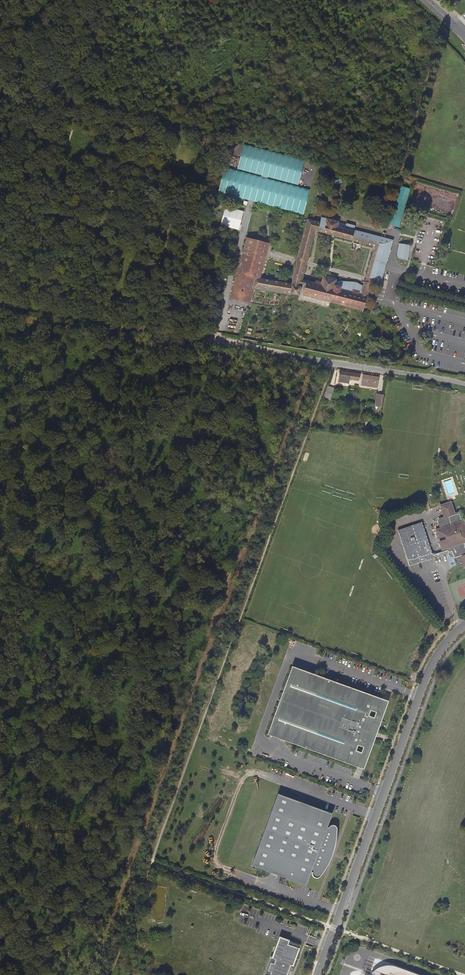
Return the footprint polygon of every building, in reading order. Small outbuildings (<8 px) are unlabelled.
[(400,227),(410,188),(400,186),(390,224),(400,227)] [(226,206),(220,224),(239,230),(244,211),(226,206)] [(366,277),(373,279),(381,280),(383,275),(393,240),(387,239),(354,230),(355,225),(346,223),(345,224),(338,222),(339,222),(321,217),(320,222),(307,219),(297,259),(307,262),(315,231),(328,235),(374,247),(373,251),(366,277)] [(287,283),(260,279),(256,278),(258,273),(256,272),(264,242),(247,238),(240,263),(231,298),(249,303),(253,289),(299,296),(301,286),(301,284),(302,280),(306,266),(295,263),(291,278),(293,278),(292,283),(287,283)] [(270,244),(264,242),(256,272),(258,273),(256,278),(260,279),(270,244)] [(399,258),(408,260),(410,245),(399,243),(397,254),(399,258)] [(372,283),(364,282),(363,282),(362,285),(356,282),(337,280),(323,276),(321,282),(316,281),(315,283),(306,281),(305,285),(302,295),(331,302),(363,311),(366,301),(367,296),(372,283)] [(339,371),(337,382),(349,384),(349,380),(359,381),(359,374),(339,371)] [(362,375),(361,386),(377,388),(378,377),(362,375)] [(327,386),(323,398),(330,400),(334,388),(327,386)] [(381,408),(383,395),(376,394),(374,407),(379,407),(381,408)] [(464,525),(462,521),(463,521),(460,512),(454,513),(451,502),(440,506),(444,517),(440,518),(438,519),(438,521),(438,522),(440,529),(435,530),(438,539),(445,537),(446,540),(439,542),(442,550),(447,549),(447,550),(433,555),(434,558),(448,553),(448,554),(452,556),(453,557),(456,566),(457,566),(458,567),(459,567),(463,565),(464,568),(464,528),(464,525)] [(434,558),(433,555),(428,542),(427,538),(426,535),(421,523),(397,531),(409,566),(434,558)] [(310,673),(292,666),(287,680),(305,687),(310,673)] [(285,741),(364,769),(389,701),(310,673),(305,687),(287,680),(273,720),(290,727),(285,741)] [(290,727),(273,720),(267,734),(285,741),(290,727)] [(332,854),(334,850),(335,846),(336,841),(336,836),(337,833),(337,831),(329,828),(327,827),(332,814),(278,794),(251,866),(306,885),(311,872),(312,872),(321,875),(322,873),(325,869),(328,865),(329,861),(331,857),(332,854)] [(280,937),(273,957),(271,956),(264,974),(286,974),(290,965),(292,966),(300,945),(280,937)] [(395,968),(393,967),(390,967),(389,967),(386,967),(384,967),(382,969),(380,970),(378,972),(377,974),(376,974),(415,974),(395,968)]
